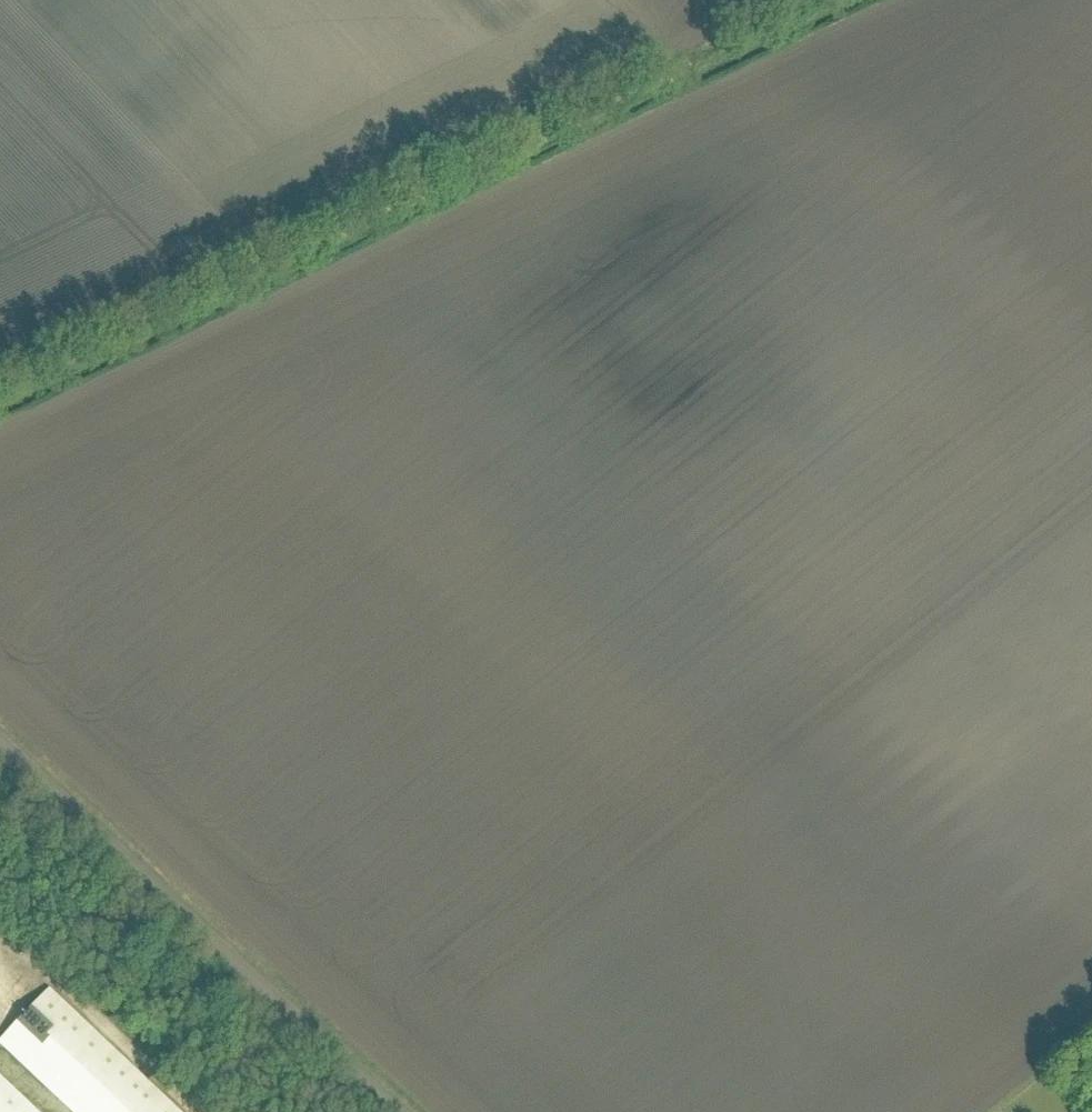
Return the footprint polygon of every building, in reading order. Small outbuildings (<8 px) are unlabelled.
[(49,990),(0,1041),(0,1048),(67,1111),(177,1111),(49,990)] [(0,1077),(0,1111),(37,1111),(0,1077)]
